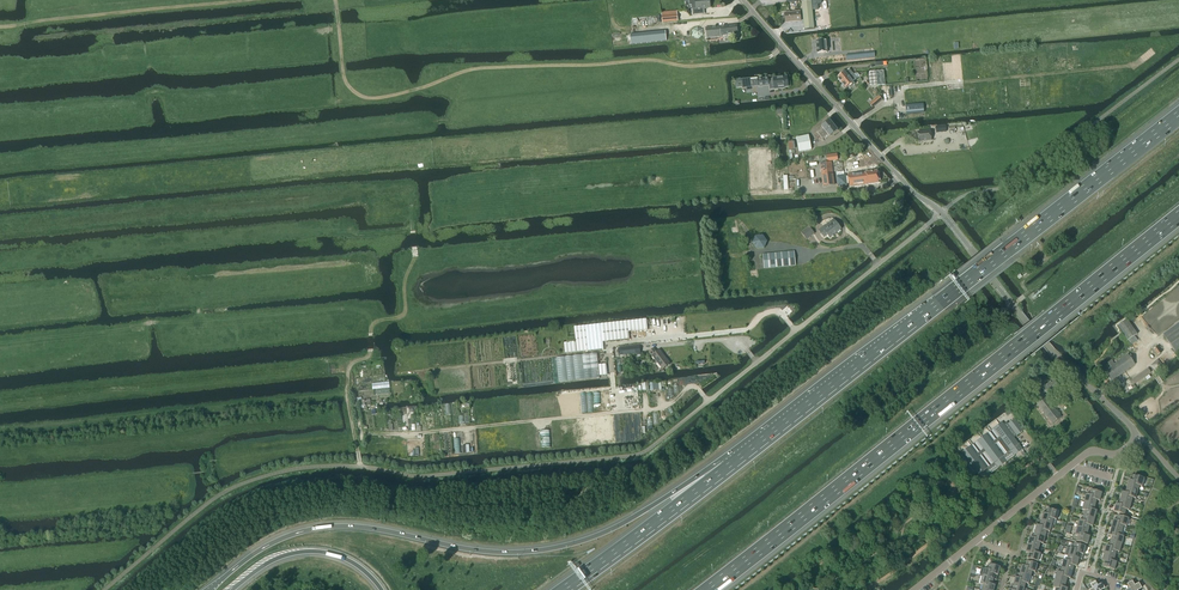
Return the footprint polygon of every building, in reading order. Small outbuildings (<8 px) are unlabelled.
[(689,6),(692,6),(693,16),(703,15),(704,15),(704,10),(710,9),(710,8),(710,0),(689,0),(689,6)] [(820,11),(819,0),(812,1),(813,12),(820,11)] [(804,30),(815,29),(813,12),(812,1),(802,2),(804,30)] [(677,11),(661,12),(662,23),(678,22),(677,11)] [(786,22),(801,21),(800,12),(785,13),(786,22)] [(725,42),(730,41),(729,35),(738,34),(737,25),(721,27),(722,36),(724,36),(725,42)] [(722,36),(721,27),(706,28),(707,38),(722,37),(722,36)] [(665,31),(630,35),(631,45),(666,41),(665,31)] [(826,40),(816,41),(817,53),(827,52),(826,40)] [(960,55),(951,56),(953,72),(953,79),(952,79),(952,80),(963,79),(960,55)] [(845,72),(837,78),(841,83),(853,74),(849,69),(845,72)] [(869,82),(870,86),(885,85),(884,70),(868,72),(869,82)] [(853,74),(841,83),(845,88),(848,86),(850,88),(854,84),(852,82),(853,82),(857,78),(860,76),(859,75),(857,73),(853,74)] [(768,78),(758,79),(759,86),(769,85),(769,83),(774,83),(775,89),(784,88),(783,87),(788,87),(787,77),(773,78),(773,79),(769,79),(768,78)] [(750,78),(741,79),(742,88),(751,87),(750,78)] [(879,96),(869,104),(872,108),(881,101),(882,100),(879,96)] [(923,103),(905,105),(906,114),(924,113),(923,103)] [(820,136),(834,125),(830,121),(822,127),(823,129),(818,133),(820,136)] [(946,132),(946,124),(931,126),(932,133),(946,132)] [(834,125),(820,136),(823,139),(828,135),(829,137),(837,130),(834,125)] [(919,142),(931,140),(931,132),(918,133),(919,142)] [(810,142),(808,135),(796,138),(797,145),(810,142)] [(810,142),(797,145),(799,152),(811,150),(810,142)] [(835,185),(831,162),(820,163),(823,187),(835,185)] [(879,183),(877,171),(848,175),(850,186),(879,183)] [(827,235),(830,238),(841,229),(833,220),(824,227),(824,226),(819,230),(824,237),(827,235)] [(807,239),(814,234),(809,227),(801,232),(807,239)] [(755,236),(752,243),(757,249),(764,248),(767,242),(763,236),(755,236)] [(794,252),(763,254),(764,269),(796,266),(794,252)] [(627,321),(574,327),(577,352),(603,349),(603,341),(629,338),(628,331),(648,330),(646,319),(634,320),(627,321)] [(1137,334),(1127,319),(1118,326),(1128,340),(1137,334)] [(1164,335),(1166,338),(1165,338),(1176,353),(1178,351),(1178,325),(1164,335)] [(629,347),(618,348),(619,355),(637,353),(637,355),(640,355),(639,346),(629,347)] [(661,370),(670,364),(659,350),(656,352),(653,349),(649,352),(661,368),(660,369),(661,370)] [(1104,372),(1111,381),(1135,364),(1128,354),(1115,364),(1112,360),(1108,363),(1109,364),(1111,367),(1104,372)] [(1157,360),(1151,366),(1157,372),(1163,367),(1157,360)] [(606,364),(599,365),(600,376),(607,375),(606,364)] [(1148,370),(1132,381),(1134,384),(1150,372),(1148,370)] [(1046,393),(1049,397),(1060,388),(1053,379),(1046,385),(1042,380),(1038,383),(1044,391),(1046,393)] [(1030,396),(1053,424),(1061,417),(1043,394),(1046,393),(1044,391),(1042,393),(1039,389),(1030,396)] [(1000,437),(992,443),(986,434),(977,441),(984,449),(976,455),(970,447),(961,453),(962,454),(976,473),(978,475),(978,476),(978,475),(982,480),(990,474),(988,471),(996,465),(998,468),(1000,466),(1001,465),(1006,461),(1004,459),(1012,453),(1014,455),(1016,454),(1018,452),(1022,449),(1019,445),(1019,444),(1019,445),(1014,438),(1012,436),(1015,434),(1017,436),(1023,431),(1019,426),(1014,419),(1008,424),(1007,422),(1003,424),(1002,422),(993,428),(1000,437)] [(1133,475),(1132,480),(1132,481),(1136,482),(1135,484),(1139,485),(1139,486),(1142,487),(1144,478),(1133,475)] [(1129,480),(1127,488),(1138,491),(1139,486),(1139,485),(1135,484),(1136,482),(1132,481),(1132,480),(1129,480)] [(1127,488),(1125,492),(1125,493),(1129,494),(1129,496),(1133,497),(1132,498),(1135,498),(1138,491),(1127,488)] [(1091,490),(1089,495),(1093,496),(1093,499),(1097,500),(1096,500),(1099,501),(1102,493),(1091,490)] [(1122,492),(1120,499),(1131,502),(1132,498),(1133,497),(1129,496),(1129,494),(1125,493),(1125,492),(1122,492)] [(1086,494),(1084,502),(1095,505),(1096,500),(1097,500),(1093,499),(1093,496),(1089,495),(1086,494)] [(1120,499),(1119,504),(1119,505),(1123,506),(1122,508),(1126,509),(1126,510),(1129,510),(1131,502),(1120,499)] [(1082,510),(1085,511),(1089,512),(1090,509),(1094,510),(1095,505),(1084,502),(1082,510)] [(1119,505),(1119,504),(1116,503),(1114,512),(1124,515),(1126,510),(1126,509),(1122,508),(1123,506),(1119,505)] [(1048,509),(1046,514),(1050,515),(1049,518),(1053,519),(1056,520),(1058,512),(1048,509)] [(1085,511),(1084,516),(1095,519),(1097,511),(1094,510),(1090,509),(1089,512),(1085,511)] [(1043,513),(1041,521),(1052,524),(1053,519),(1049,518),(1050,515),(1046,514),(1043,513)] [(1118,515),(1116,520),(1116,521),(1120,522),(1120,524),(1123,525),(1123,526),(1126,527),(1129,518),(1118,515)] [(1084,516),(1082,521),(1086,522),(1085,524),(1089,525),(1089,526),(1092,527),(1095,519),(1084,516)] [(1079,520),(1077,528),(1088,531),(1089,526),(1089,525),(1085,524),(1086,522),(1082,521),(1079,520)] [(1123,526),(1123,525),(1120,524),(1120,522),(1116,521),(1116,520),(1113,520),(1111,528),(1122,531),(1123,526)] [(1041,521),(1040,526),(1043,527),(1043,530),(1047,531),(1050,532),(1052,524),(1041,521)] [(1037,525),(1034,533),(1045,536),(1047,531),(1043,530),(1043,527),(1040,526),(1037,525)] [(1075,536),(1078,536),(1082,537),(1083,535),(1086,536),(1087,535),(1088,531),(1077,528),(1075,536)] [(1109,535),(1112,536),(1116,537),(1117,535),(1121,536),(1121,535),(1122,531),(1111,528),(1109,535)] [(1034,533),(1033,538),(1037,539),(1036,542),(1040,543),(1043,544),(1045,536),(1034,533)] [(1078,536),(1076,541),(1087,544),(1090,536),(1087,535),(1086,536),(1083,535),(1082,537),(1078,536)] [(1112,536),(1111,541),(1121,544),(1124,536),(1121,535),(1121,536),(1117,535),(1116,537),(1112,536)] [(1030,537),(1028,545),(1039,548),(1040,543),(1036,542),(1037,539),(1033,538),(1030,537)] [(1111,541),(1109,546),(1113,547),(1112,550),(1116,551),(1119,552),(1121,544),(1111,541)] [(1073,549),(1077,550),(1076,553),(1083,554),(1085,546),(1075,543),(1073,549)] [(1026,553),(1029,554),(1029,553),(1033,554),(1033,552),(1037,553),(1039,548),(1028,545),(1026,553)] [(1106,545),(1104,553),(1115,556),(1116,551),(1112,550),(1113,547),(1109,546),(1106,545)] [(1067,547),(1064,555),(1068,556),(1079,559),(1082,560),(1083,555),(1083,554),(1076,553),(1077,550),(1073,549),(1070,548),(1067,547)] [(1029,553),(1029,554),(1027,559),(1038,562),(1040,554),(1037,553),(1033,552),(1033,554),(1029,553)] [(1102,561),(1105,562),(1109,563),(1109,560),(1113,561),(1115,556),(1104,553),(1102,561)] [(1067,561),(1071,562),(1070,564),(1074,566),(1077,567),(1079,559),(1068,556),(1067,561)] [(1064,560),(1061,568),(1072,571),(1074,566),(1070,564),(1071,562),(1067,561),(1064,560)] [(1105,562),(1103,567),(1114,570),(1116,562),(1113,561),(1109,560),(1109,563),(1105,562)] [(1026,561),(1025,566),(1029,568),(1028,570),(1032,571),(1035,572),(1037,564),(1026,561)] [(989,564),(988,569),(988,570),(992,571),(991,573),(995,574),(995,575),(998,575),(1000,567),(989,564)] [(1022,565),(1020,573),(1031,576),(1032,571),(1028,570),(1029,568),(1025,566),(1022,565)] [(991,573),(992,571),(988,570),(988,569),(985,568),(985,569),(982,568),(979,576),(982,576),(993,579),(996,580),(998,575),(995,575),(995,574),(991,573)] [(1060,573),(1064,574),(1063,576),(1067,578),(1070,579),(1072,571),(1061,568),(1060,573)] [(1016,577),(1018,578),(1022,579),(1022,582),(1026,583),(1025,583),(1028,584),(1031,576),(1020,573),(1016,572),(1015,576),(1017,576),(1016,577)] [(1057,572),(1055,580),(1066,583),(1067,578),(1063,576),(1064,574),(1060,573),(1057,572)] [(980,584),(983,585),(987,586),(988,583),(992,585),(992,584),(993,579),(982,576),(980,584)] [(1016,577),(1013,585),(1024,588),(1025,583),(1026,583),(1022,582),(1022,579),(1018,578),(1016,577)] [(1055,580),(1053,588),(1056,588),(1060,589),(1060,587),(1064,588),(1064,587),(1066,583),(1055,580)] [(1130,588),(1131,589),(1138,589),(1141,588),(1139,583),(1134,586),(1132,581),(1127,584),(1130,588)] [(1088,586),(1090,589),(1093,589),(1094,589),(1102,589),(1104,588),(1102,584),(1098,586),(1095,582),(1090,585),(1088,586)]
